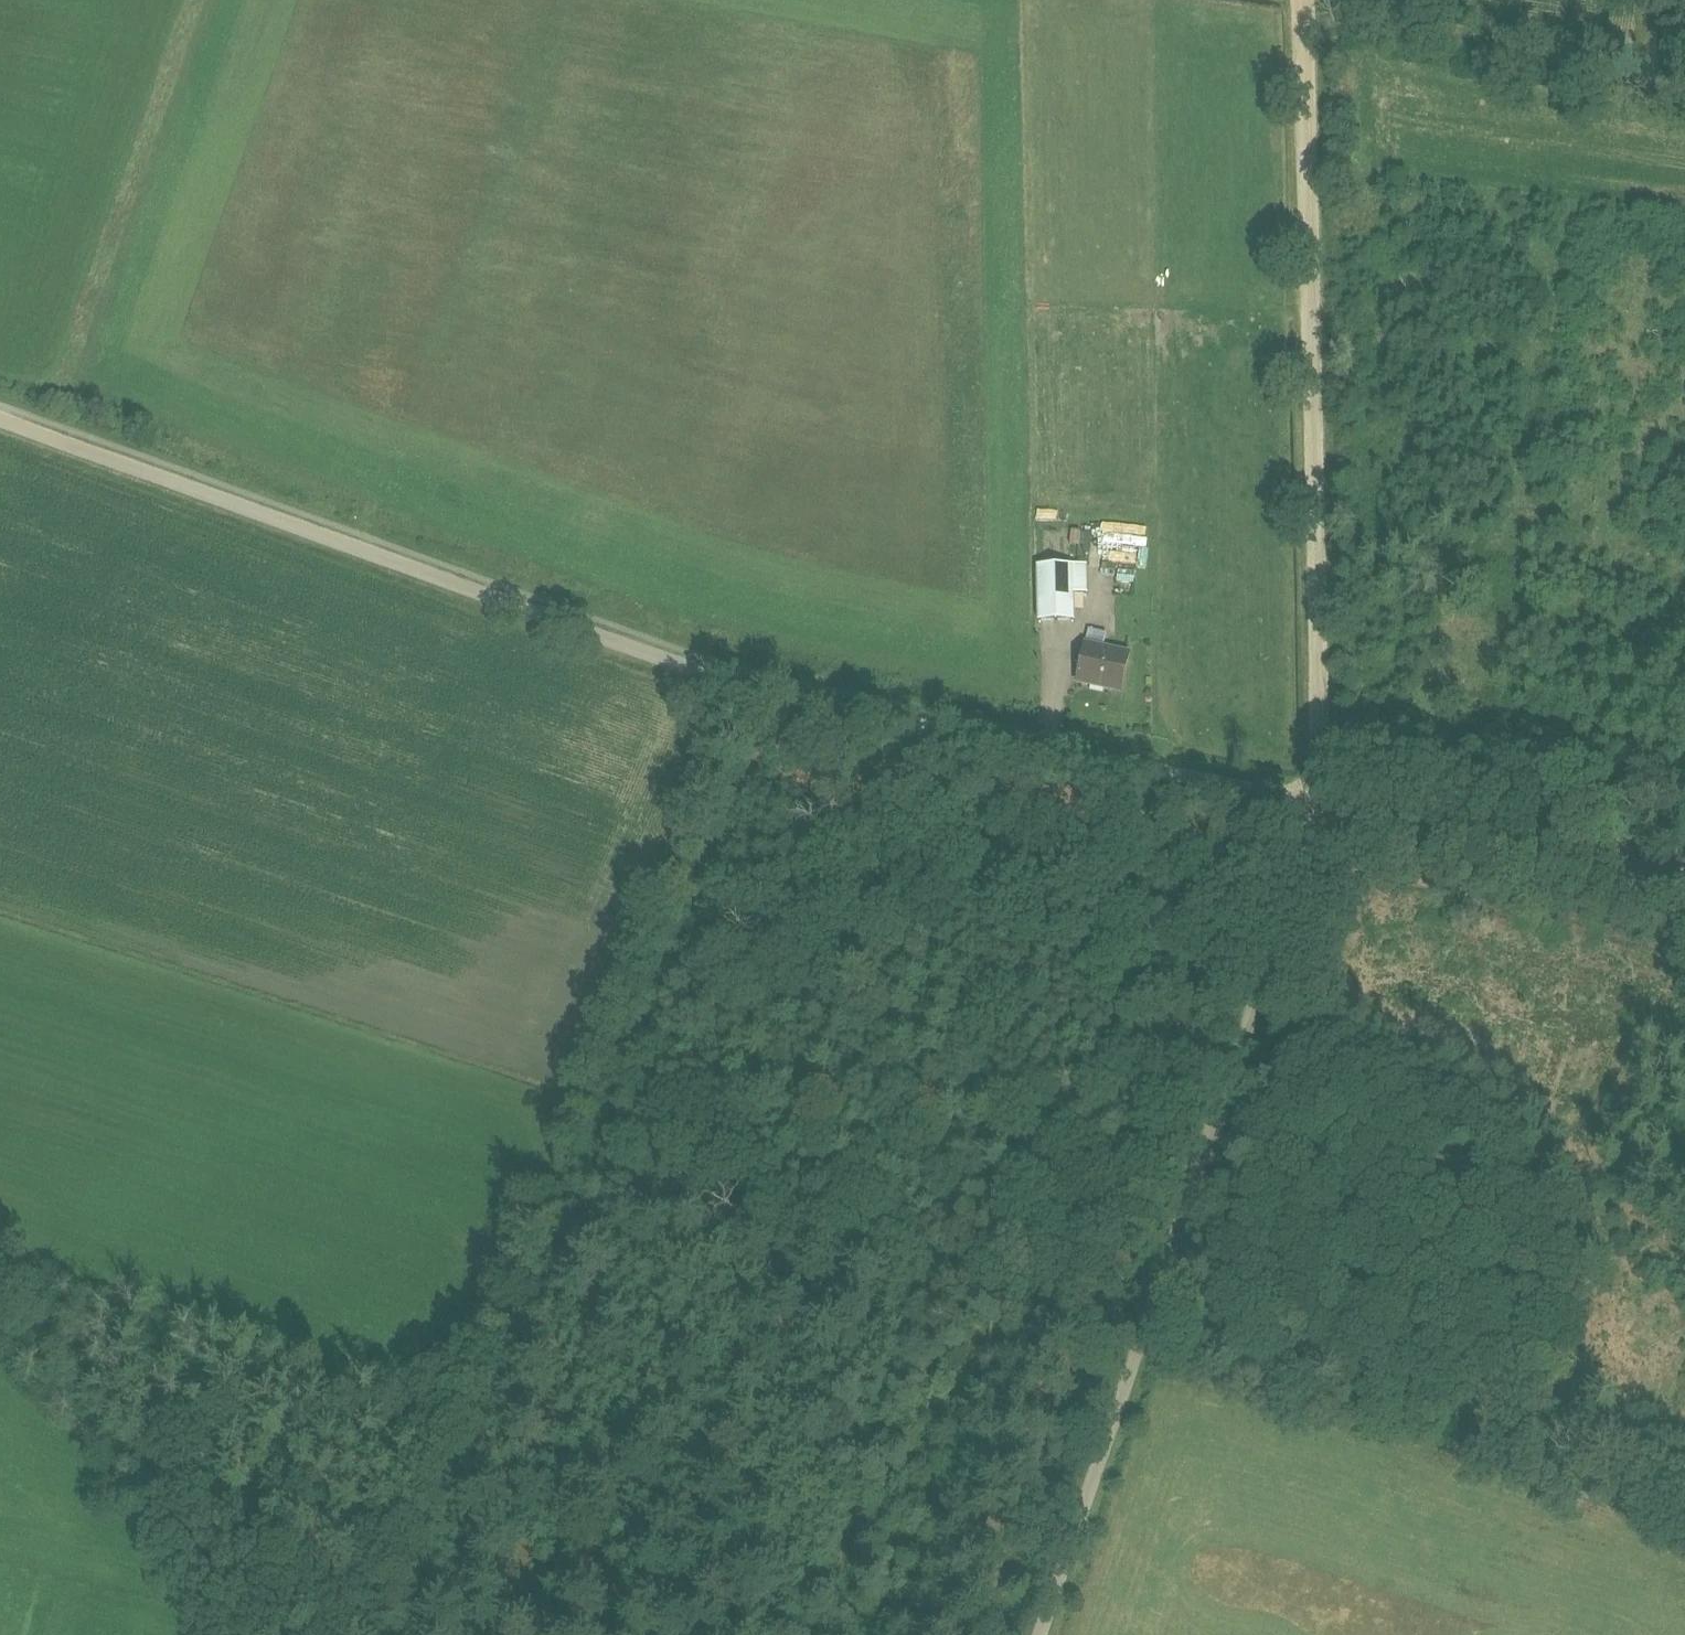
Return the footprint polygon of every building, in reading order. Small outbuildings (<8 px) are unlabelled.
[(1106,540),(1105,564),(1124,565),(1125,542),(1106,540)] [(1038,619),(1074,619),(1073,563),(1037,564),(1038,619)] [(1120,690),(1128,651),(1103,646),(1106,632),(1088,628),(1077,681),(1120,690)] [(724,724),(726,718),(715,714),(713,721),(724,724)]
